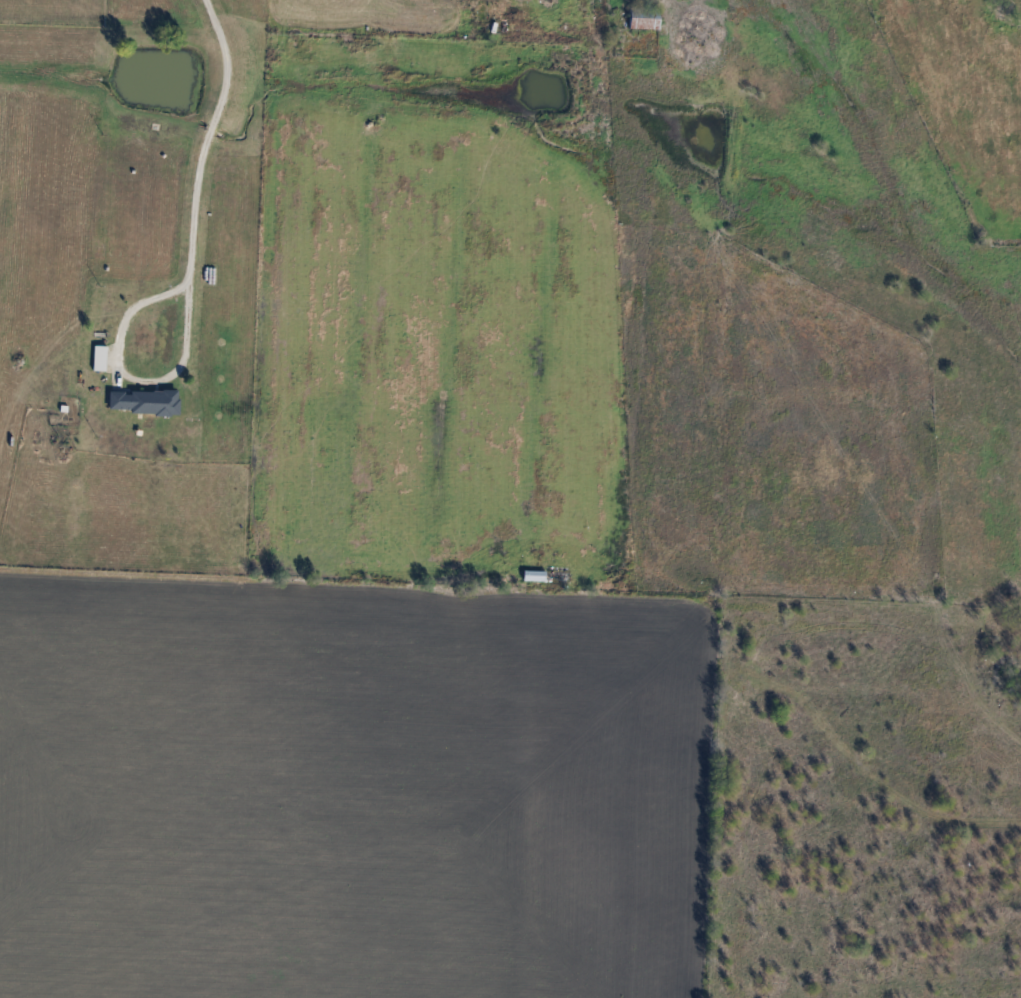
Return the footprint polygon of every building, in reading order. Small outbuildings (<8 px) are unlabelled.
[(658,9),(628,9),(628,29),(658,29),(658,9)] [(177,390),(109,390),(109,413),(177,413),(177,390)]
